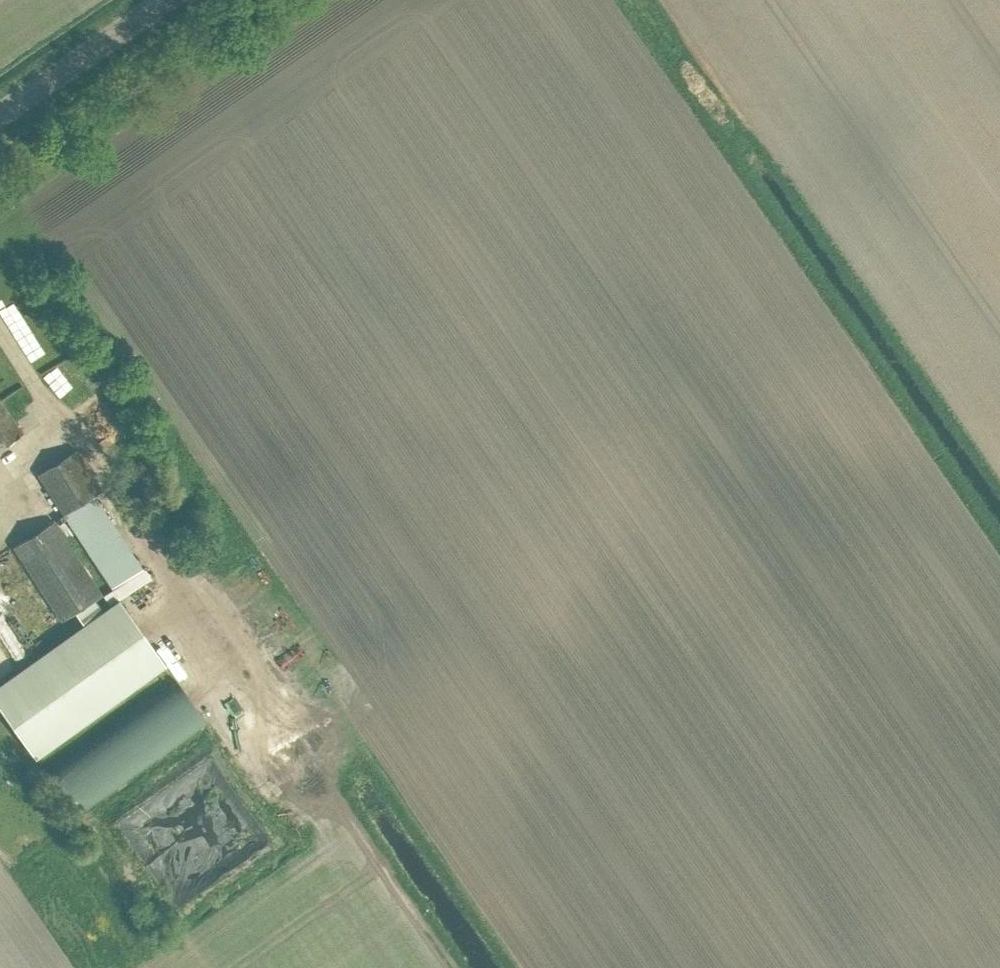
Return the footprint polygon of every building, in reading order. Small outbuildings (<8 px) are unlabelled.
[(22,433),(0,401),(0,449),(22,433)] [(37,474),(112,588),(140,570),(92,496),(102,489),(75,449),(37,474)] [(13,547),(62,622),(102,596),(54,521),(13,547)] [(35,758),(167,663),(118,596),(0,682),(0,710),(35,758)] [(51,771),(82,815),(212,720),(181,677),(51,771)]
